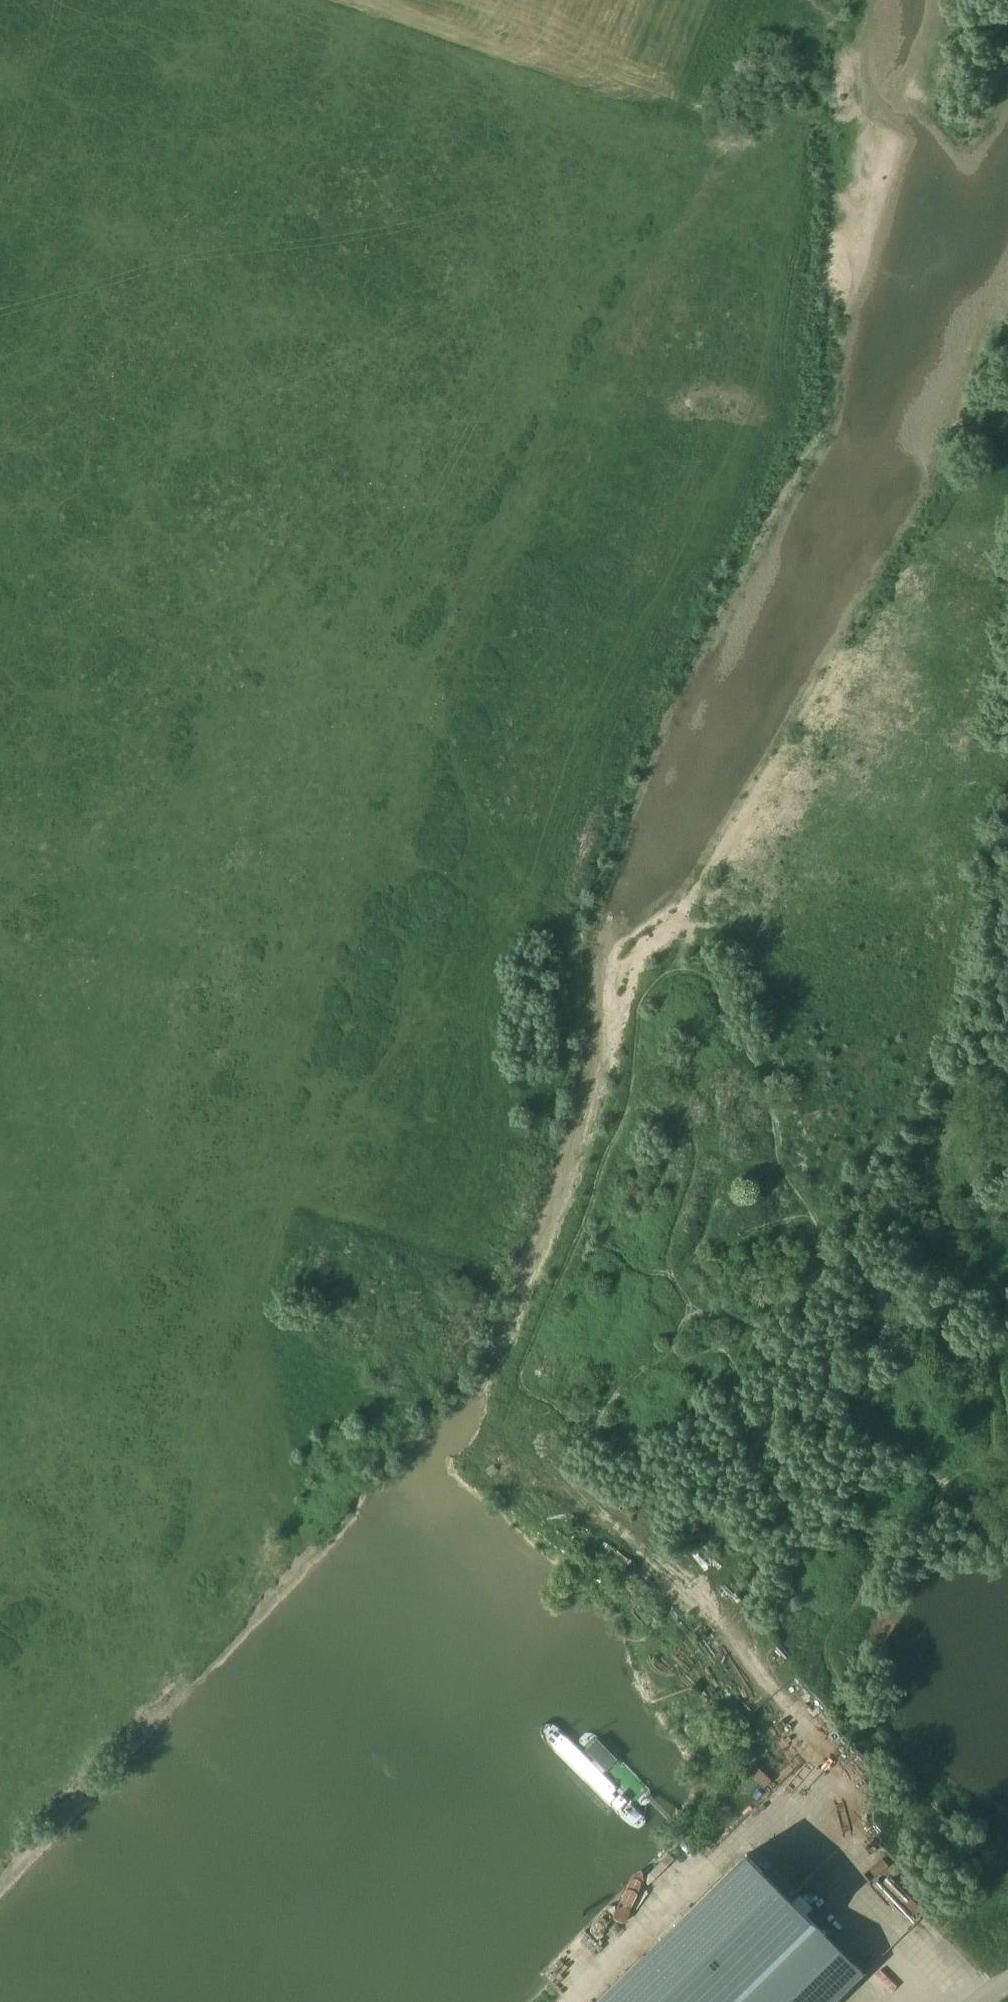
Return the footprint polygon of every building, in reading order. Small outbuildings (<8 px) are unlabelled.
[(748,1853),(596,2001),(834,2001),(865,1972),(748,1853)]
